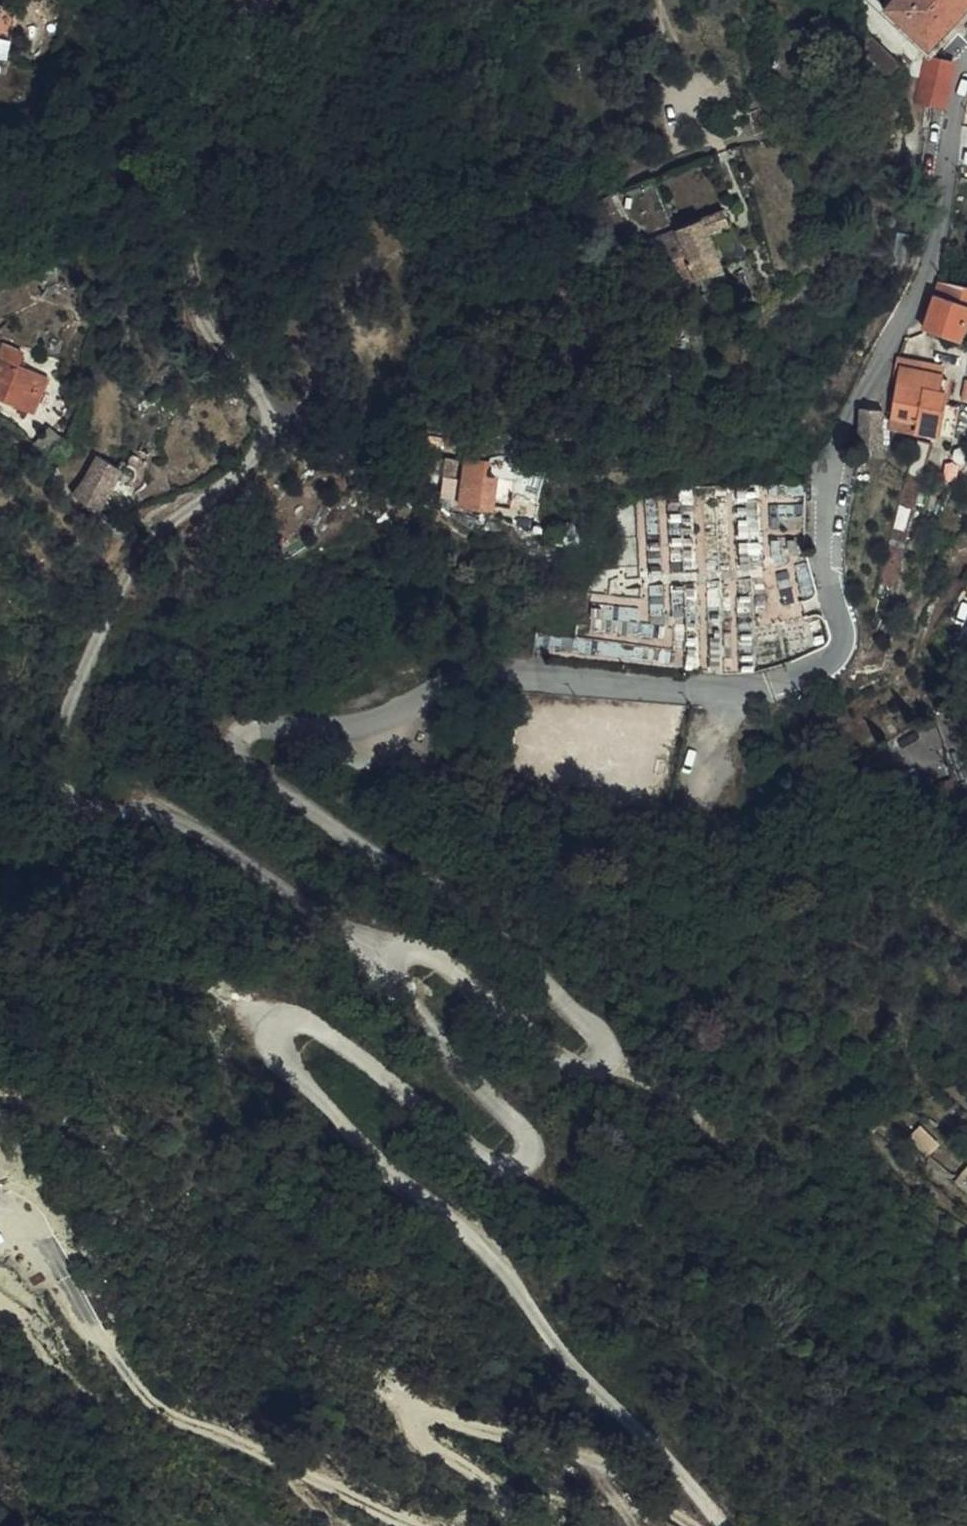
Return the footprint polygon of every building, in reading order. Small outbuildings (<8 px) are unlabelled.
[(885,8),(927,51),(966,11),(966,0),(893,0),(885,8)] [(5,71),(18,18),(0,12),(0,70),(5,71)] [(853,38),(891,74),(899,65),(862,29),(853,38)] [(942,104),(955,63),(928,61),(918,98),(924,103),(942,104)] [(615,211),(639,212),(628,163),(603,176),(615,211)] [(736,222),(733,208),(680,219),(691,275),(715,269),(711,247),(718,245),(714,226),(736,222)] [(685,243),(680,219),(651,225),(669,244),(685,243)] [(921,332),(957,343),(966,309),(966,288),(958,285),(946,285),(936,283),(920,329),(921,332)] [(0,343),(0,364),(2,364),(4,360),(10,349),(0,343)] [(896,359),(893,383),(899,384),(903,360),(896,359)] [(4,360),(2,364),(0,364),(0,403),(16,411),(34,376),(4,360)] [(903,360),(899,384),(893,383),(890,404),(895,404),(893,417),(919,421),(932,423),(936,392),(942,392),(943,381),(943,377),(940,376),(942,368),(903,360)] [(936,392),(932,423),(919,421),(918,428),(940,432),(940,429),(942,392),(936,392)] [(957,393),(947,392),(942,392),(940,429),(955,431),(957,393)] [(883,414),(856,412),(854,451),(879,453),(882,421),(883,414)] [(918,428),(919,421),(893,417),(892,424),(918,428)] [(432,478),(434,451),(402,444),(415,477),(432,478)] [(896,507),(909,512),(925,447),(911,444),(896,507)] [(76,477),(66,494),(91,510),(102,490),(116,464),(90,452),(76,477)] [(491,454),(489,470),(519,474),(521,457),(491,454)] [(489,465),(472,464),(451,463),(450,484),(449,507),(465,508),(502,510),(504,477),(488,476),(489,465)] [(909,512),(896,507),(888,540),(901,544),(909,512)]
